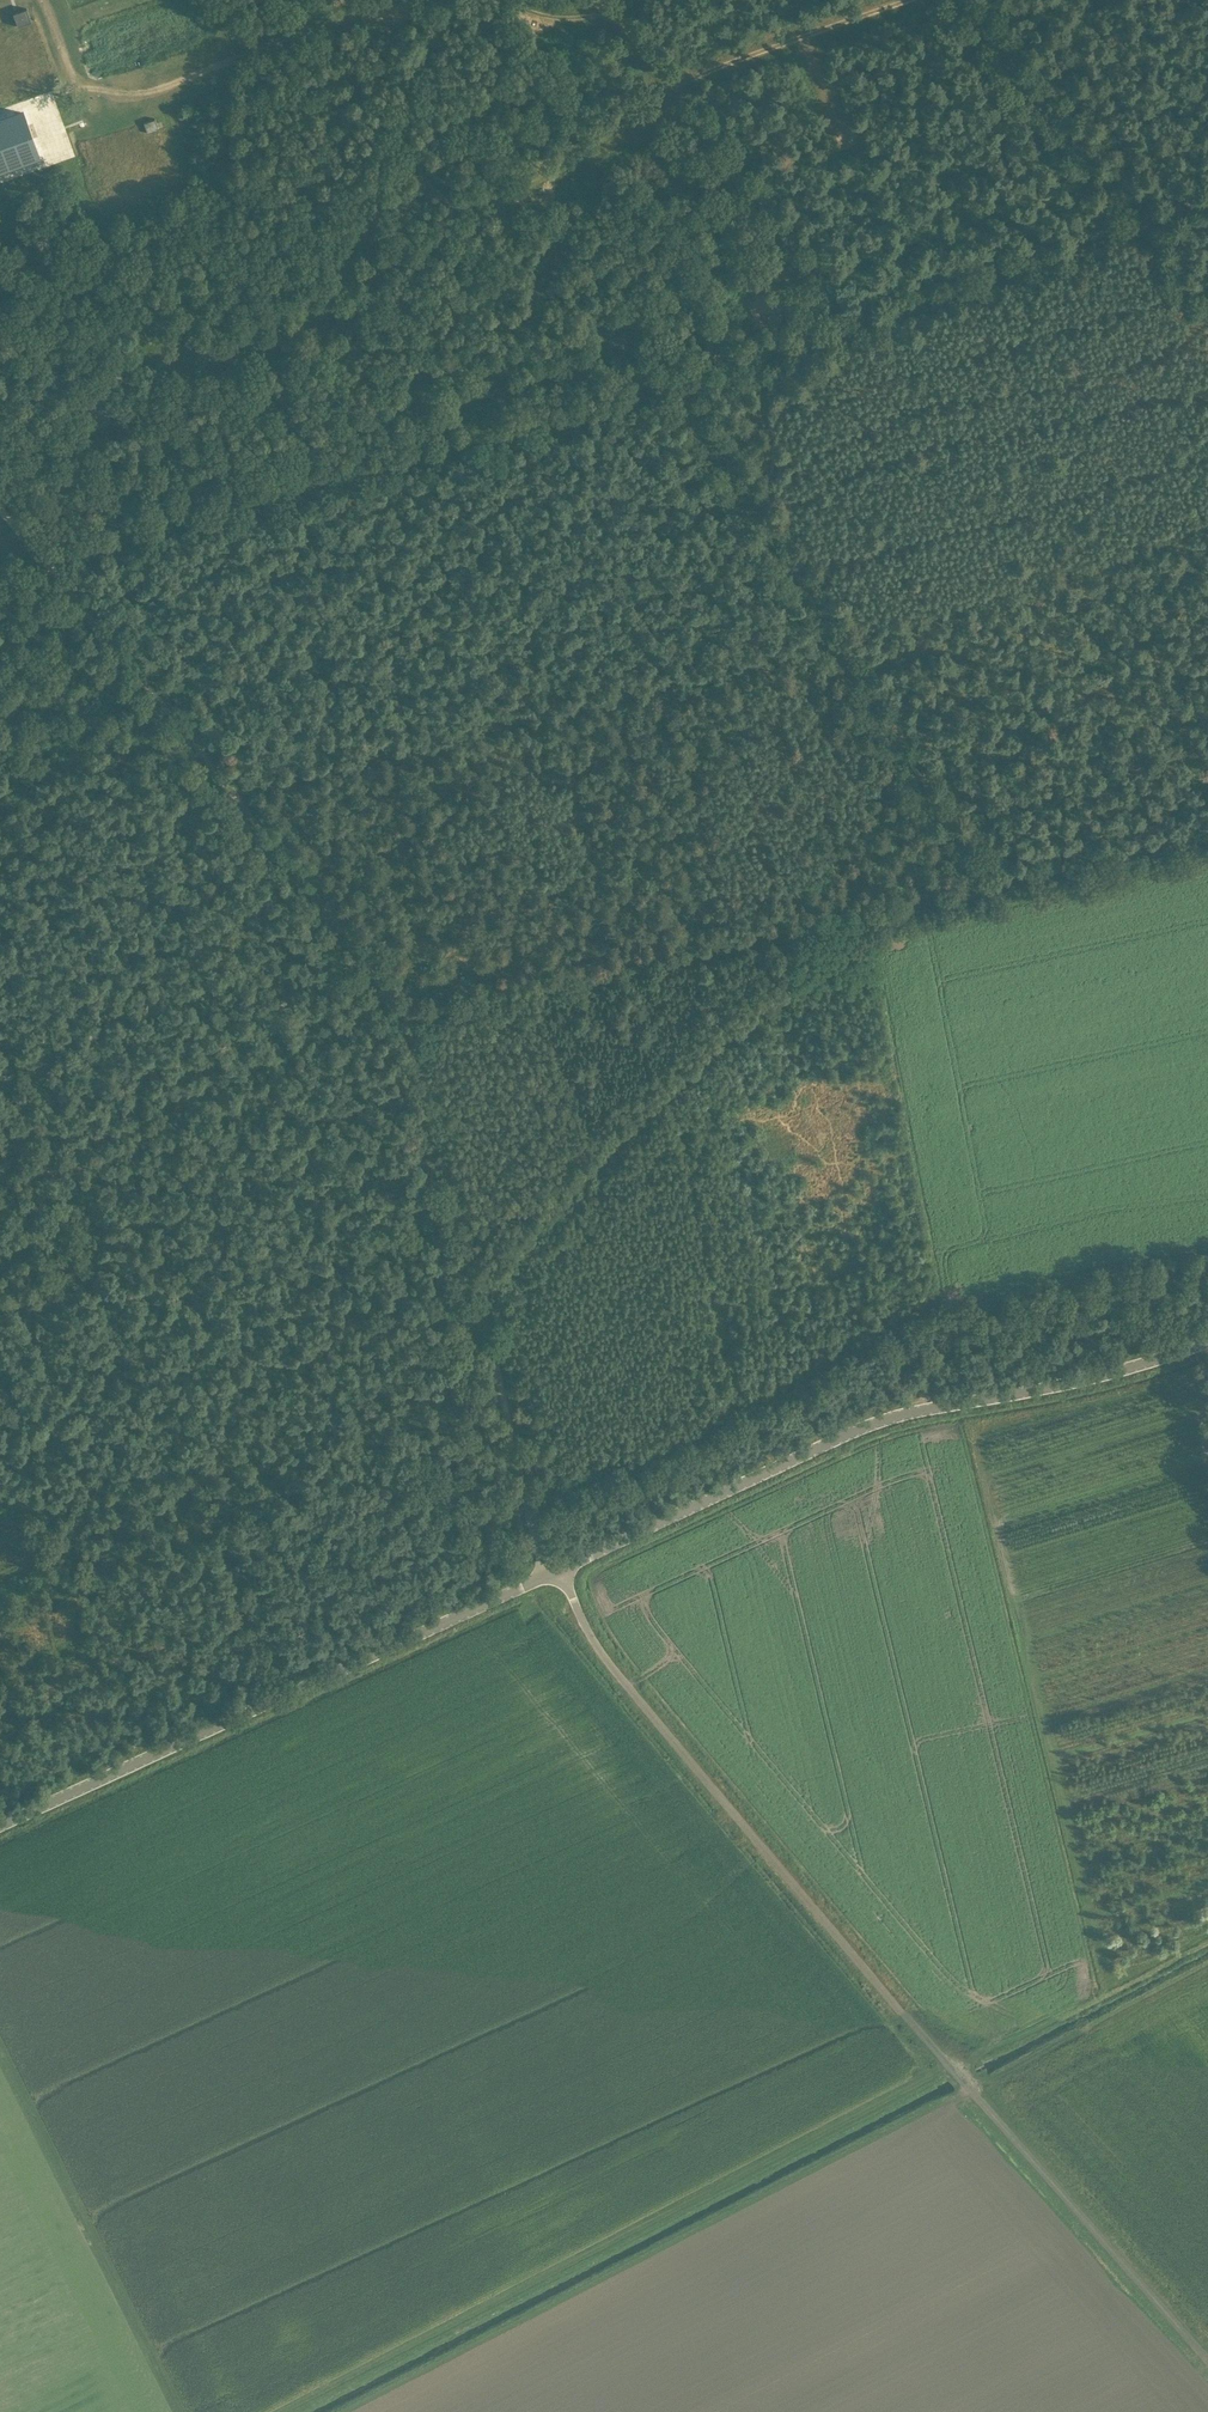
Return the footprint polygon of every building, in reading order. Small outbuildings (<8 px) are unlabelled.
[(15,19),(18,26),(32,21),(27,8),(13,13),(15,19)] [(37,151),(23,112),(0,120),(0,165),(37,151)] [(159,128),(155,118),(144,122),(147,132),(159,128)]
